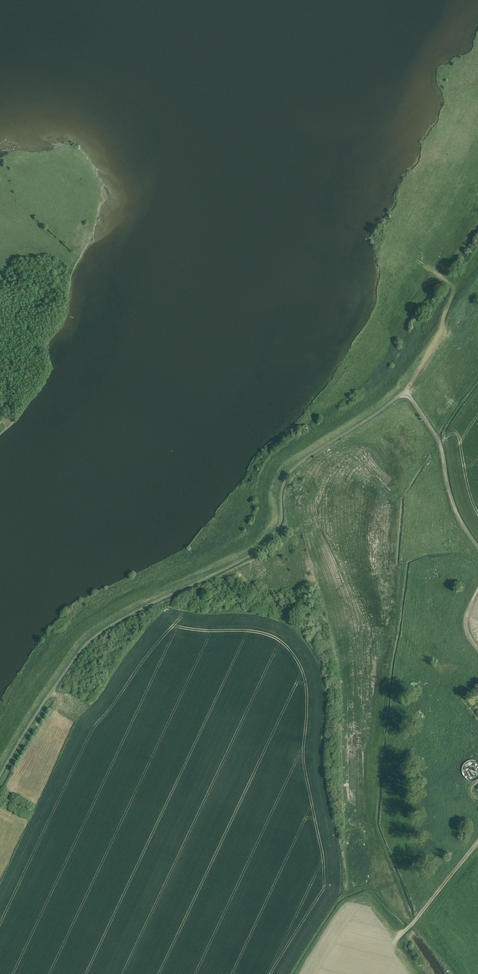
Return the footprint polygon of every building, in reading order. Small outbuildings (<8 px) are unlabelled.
[(477,757),(461,765),(469,782),(477,777),(477,759),(477,757)]
